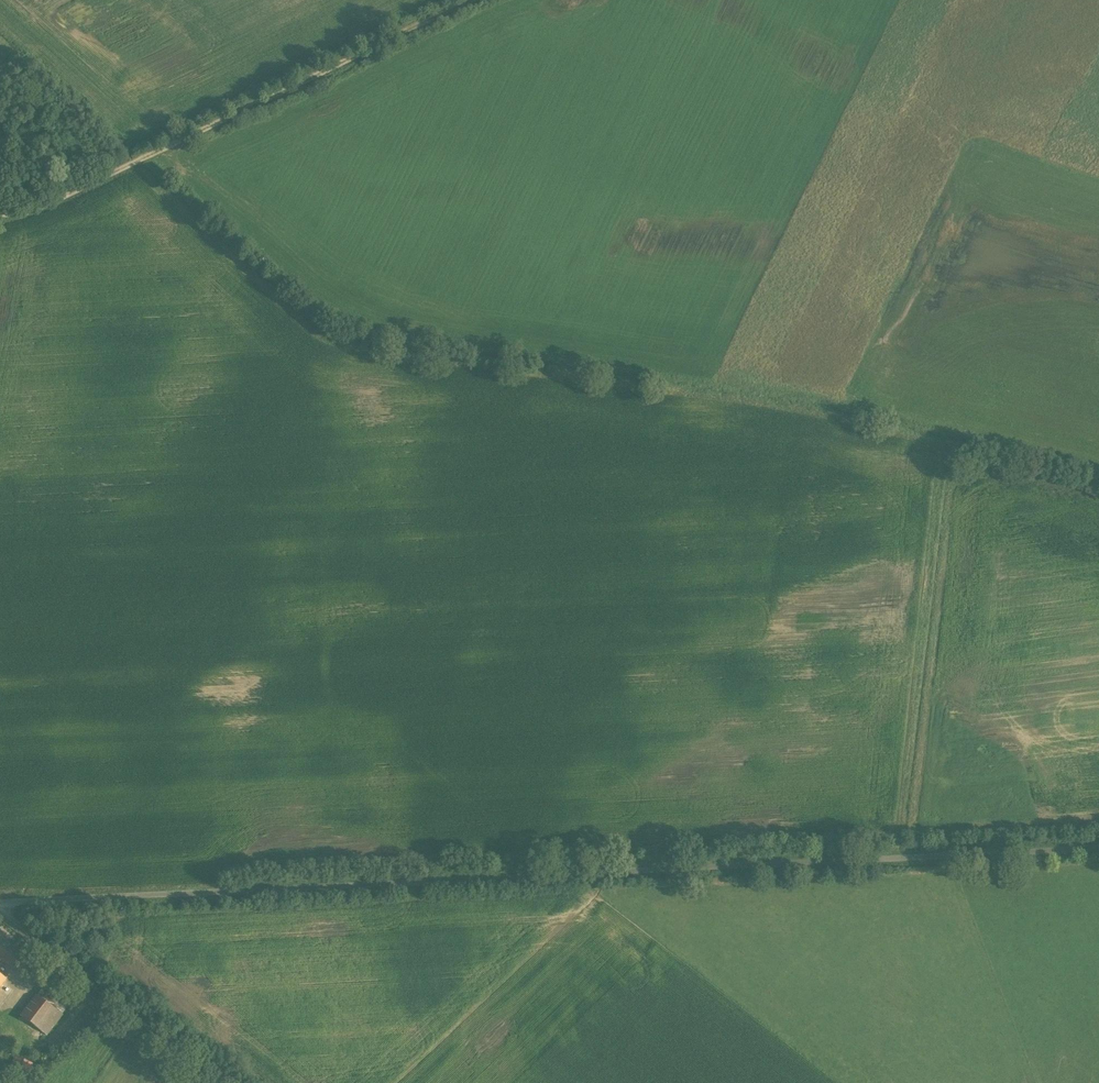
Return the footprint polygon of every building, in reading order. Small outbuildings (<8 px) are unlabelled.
[(0,936),(0,959),(0,960),(0,969),(8,975),(24,954),(0,936)] [(51,975),(21,1016),(45,1034),(76,993),(51,975)]
